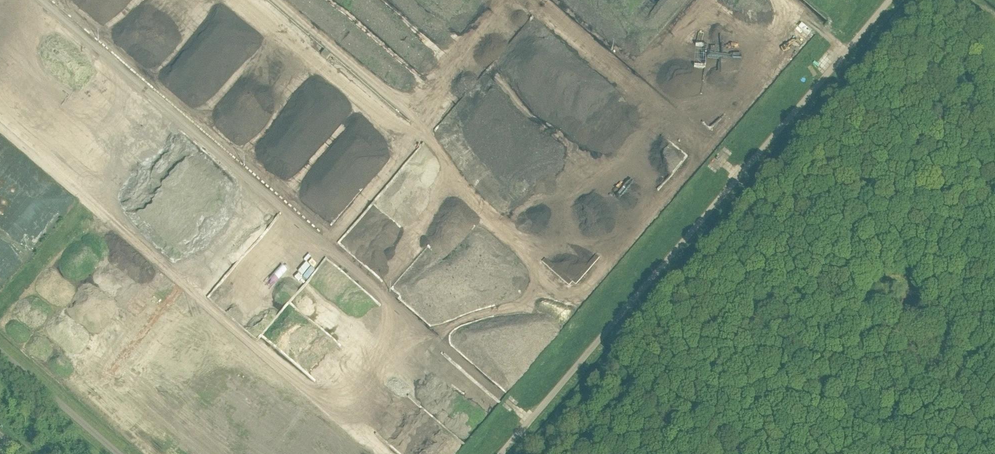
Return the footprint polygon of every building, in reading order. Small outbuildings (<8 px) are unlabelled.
[(360,105),(363,100),(353,92),(349,97),(360,105)]
